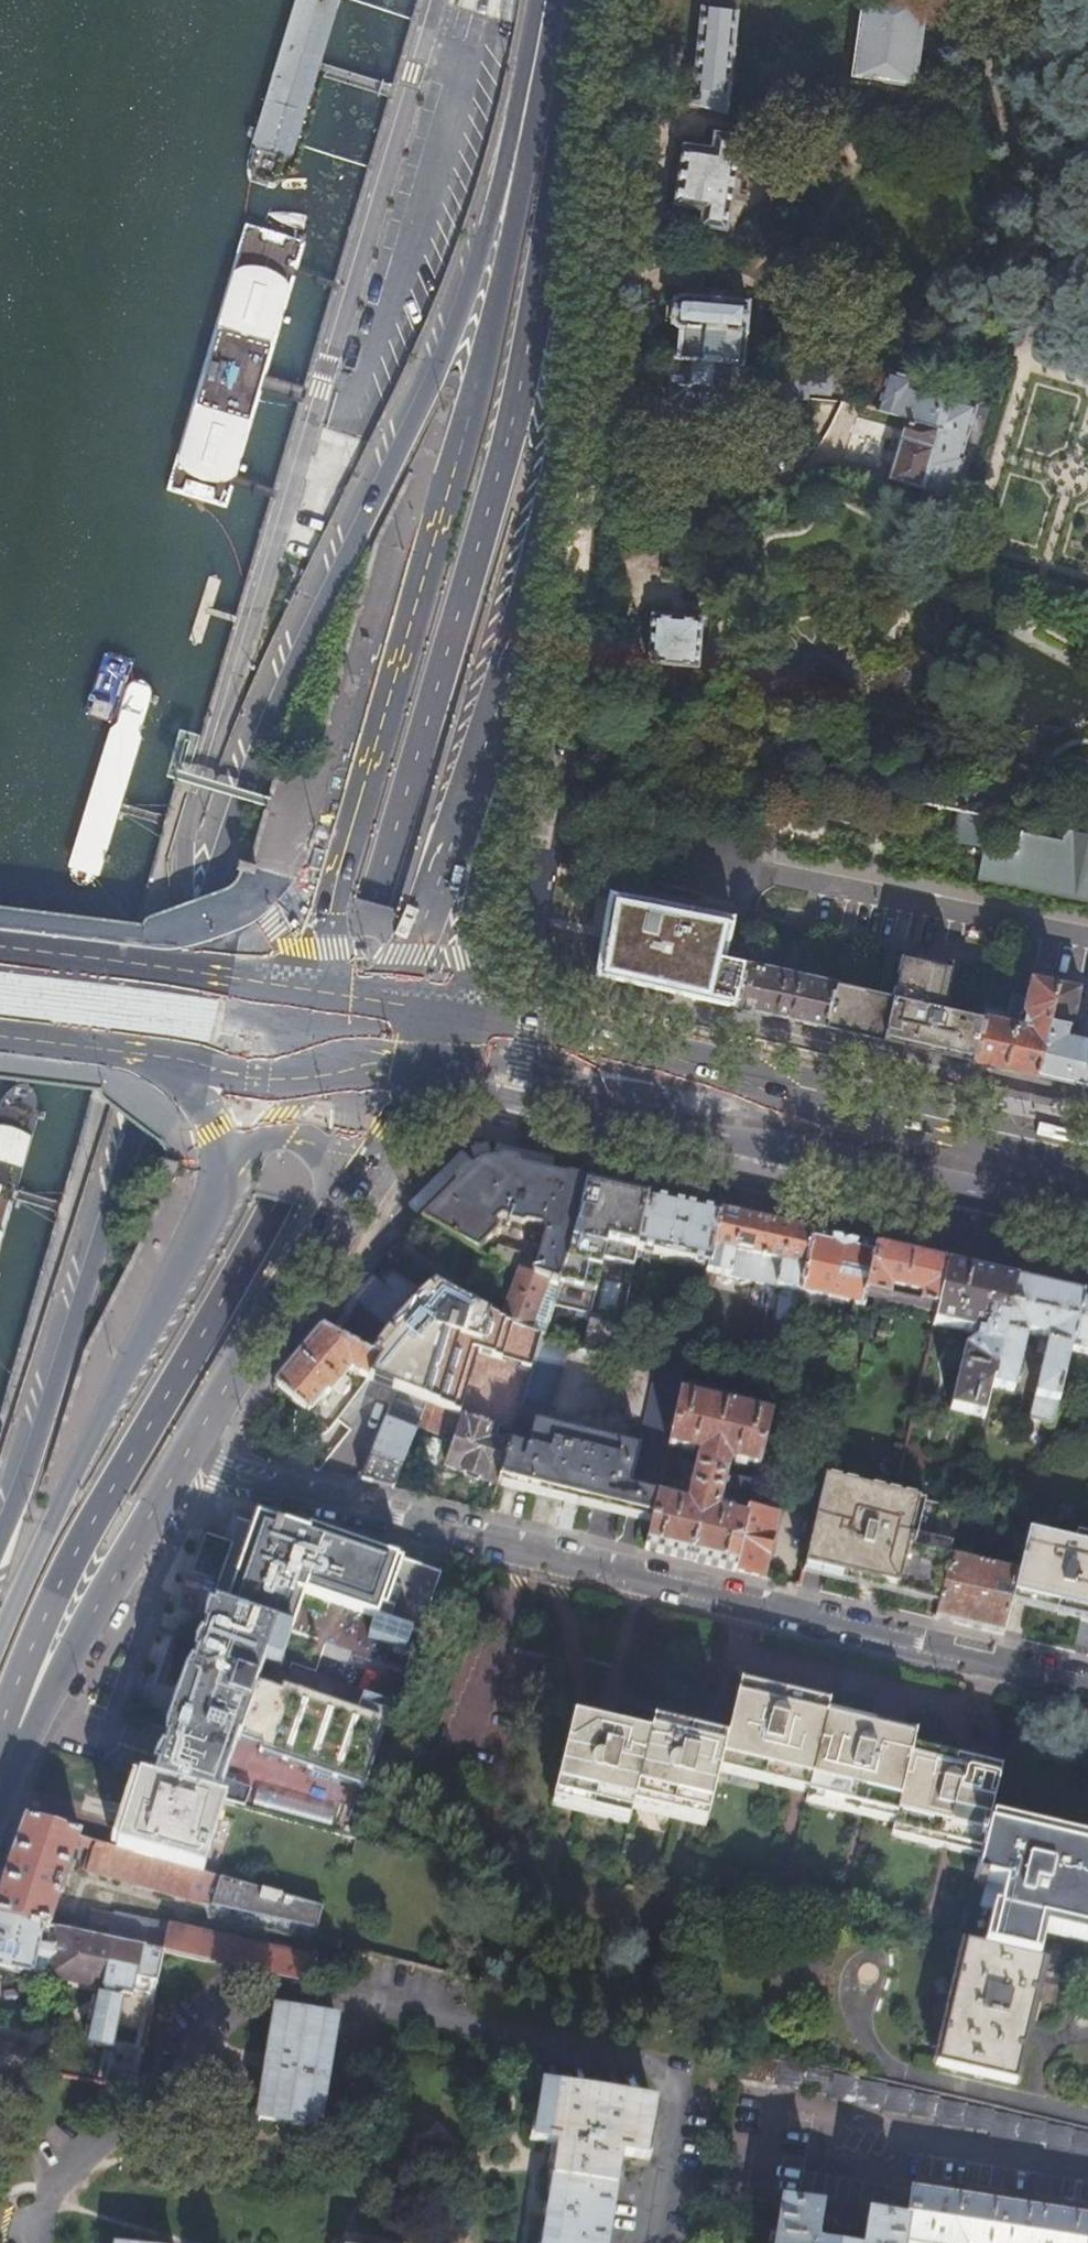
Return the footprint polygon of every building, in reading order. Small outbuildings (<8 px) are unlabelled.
[(295,5),(248,165),(248,178),(253,185),(275,190),(283,182),(289,169),(338,11),(339,0),(297,0),(295,5)] [(857,79),(899,85),(907,87),(919,1),(913,0),(859,0),(852,45),(856,46),(850,79),(857,79)] [(689,106),(724,115),(734,12),(698,8),(696,31),(690,92),(687,93),(686,100),(689,103),(689,106)] [(679,146),(669,207),(698,211),(695,228),(723,233),(738,139),(710,134),(708,151),(679,146)] [(306,238),(247,220),(170,493),(227,512),(306,238)] [(735,365),(744,366),(748,303),(674,297),(671,332),(678,333),(676,360),(735,365)] [(811,390),(821,394),(823,380),(828,381),(830,369),(825,368),(826,358),(813,356),(811,366),(770,361),(769,368),(816,371),(811,390)] [(676,360),(667,360),(663,406),(672,415),(730,420),(735,365),(676,360)] [(821,397),(821,394),(811,390),(816,371),(769,368),(765,397),(809,402),(810,395),(821,397)] [(919,490),(913,508),(940,517),(946,499),(948,499),(959,460),(956,459),(966,427),(971,409),(907,389),(909,381),(883,373),(872,409),(904,419),(937,429),(919,490)] [(886,480),(919,490),(937,429),(904,419),(886,480)] [(646,614),(641,664),(690,669),(695,620),(646,614)] [(136,686),(129,688),(69,872),(71,882),(76,890),(90,887),(98,880),(104,867),(153,698),(150,691),(145,686),(136,686)] [(977,881),(1016,889),(1025,844),(1030,824),(990,816),(993,802),(969,797),(972,781),(850,754),(849,758),(834,754),(831,756),(831,758),(785,748),(776,765),(769,801),(787,805),(784,817),(819,825),(820,823),(818,823),(822,804),(841,808),(843,800),(856,802),(855,810),(881,816),(882,808),(893,810),(891,822),(912,826),(916,803),(938,807),(937,810),(940,810),(941,808),(958,811),(951,842),(984,849),(977,881)] [(1030,824),(1025,844),(1016,889),(1087,903),(1087,800),(1075,797),(1070,796),(1067,811),(1063,831),(1030,824)] [(595,977),(732,1008),(742,963),(722,959),(731,916),(643,899),(608,892),(602,933),(595,977)] [(832,983),(822,1029),(838,1032),(897,1046),(944,1057),(971,1063),(981,1018),(939,1008),(949,961),(899,951),(889,996),(832,983)] [(742,963),(732,1008),(755,1014),(779,1019),(806,1025),(822,1029),(832,983),(742,963)] [(981,1018),(971,1063),(985,1066),(1013,1073),(1034,1077),(1054,983),(1026,977),(1022,998),(1009,995),(1005,1012),(983,1008),(981,1018)] [(1034,1077),(1056,1082),(1078,1087),(1087,1090),(1087,1041),(1063,1036),(1065,1026),(1069,1026),(1077,987),(1054,983),(1034,1077)] [(37,1109),(32,1089),(25,1082),(6,1092),(0,1102),(0,1229),(37,1109)] [(467,1174),(419,1223),(475,1254),(476,1255),(494,1236),(497,1230),(541,1240),(534,1266),(516,1262),(518,1257),(500,1251),(499,1255),(487,1252),(485,1260),(496,1266),(556,1287),(564,1254),(582,1184),(557,1178),(536,1173),(493,1164),(486,1164),(480,1165),(474,1168),(467,1174)] [(556,1287),(540,1339),(538,1347),(561,1352),(612,1364),(637,1252),(648,1199),(602,1189),(593,1186),(576,1257),(564,1254),(556,1287)] [(648,1199),(637,1252),(706,1268),(718,1215),(684,1207),(648,1199)] [(706,1268),(705,1273),(796,1293),(810,1236),(759,1224),(718,1215),(706,1268)] [(842,1243),(810,1236),(796,1293),(796,1296),(860,1310),(863,1299),(873,1250),(842,1243)] [(894,1255),(873,1250),(863,1299),(886,1304),(888,1294),(914,1300),(912,1309),(936,1315),(947,1267),(930,1263),(911,1259),(894,1255)] [(540,1339),(556,1287),(496,1266),(485,1260),(476,1255),(475,1254),(468,1273),(462,1290),(504,1305),(498,1322),(540,1339)] [(999,1279),(947,1267),(936,1315),(932,1328),(982,1339),(980,1346),(974,1345),(961,1354),(947,1413),(981,1421),(988,1389),(1014,1282),(999,1279)] [(1031,1286),(1014,1282),(988,1389),(1012,1395),(1026,1337),(1039,1341),(1037,1350),(1044,1352),(1028,1424),(1050,1429),(1052,1421),(1068,1354),(1081,1298),(1064,1294),(1048,1290),(1031,1286)] [(425,1406),(509,1438),(538,1347),(540,1339),(498,1322),(457,1303),(430,1288),(401,1324),(369,1362),(374,1365),(366,1381),(394,1394),(425,1406)] [(1081,1298),(1068,1354),(1087,1359),(1087,1299),(1081,1298)] [(366,1381),(374,1365),(369,1362),(318,1334),(314,1339),(307,1347),(296,1361),(273,1388),(306,1415),(318,1401),(321,1404),(332,1391),(338,1397),(344,1390),(342,1388),(349,1379),(345,1376),(348,1372),(365,1381),(366,1381)] [(538,1347),(509,1438),(506,1448),(493,1488),(570,1506),(649,1525),(654,1501),(666,1449),(677,1399),(681,1381),(688,1349),(661,1343),(637,1450),(539,1427),(561,1352),(538,1347)] [(394,1394),(358,1485),(374,1488),(391,1492),(416,1430),(425,1406),(394,1394)] [(654,1501),(649,1525),(643,1553),(691,1564),(731,1574),(743,1522),(715,1515),(718,1500),(747,1506),(752,1487),(723,1479),(726,1463),(755,1470),(767,1419),(677,1399),(666,1449),(672,1451),(697,1456),(685,1508),(660,1502),(654,1501)] [(493,1488),(506,1448),(509,1438),(425,1406),(416,1430),(454,1444),(443,1473),(468,1481),(493,1488)] [(666,1449),(654,1501),(660,1502),(672,1451),(666,1449)] [(822,1480),(802,1567),(872,1584),(938,1600),(948,1559),(959,1513),(822,1480)] [(743,1522),(731,1574),(759,1580),(766,1549),(773,1517),(746,1510),(743,1522)] [(1012,1533),(1006,1562),(1017,1565),(1024,1536),(1024,1535),(1012,1533)] [(1009,1599),(1075,1614),(1087,1617),(1087,1551),(1024,1536),(1017,1565),(1009,1599)] [(948,1559),(938,1600),(933,1622),(966,1630),(1000,1638),(1001,1632),(1009,1599),(1017,1565),(1006,1562),(1003,1572),(948,1559)] [(206,1599),(203,1605),(210,1608),(212,1601),(206,1599)] [(384,1725),(280,1688),(278,1693),(256,1685),(275,1630),(224,1612),(212,1608),(184,1687),(165,1681),(158,1699),(151,1719),(170,1726),(168,1734),(150,1784),(221,1804),(244,1810),(249,1792),(222,1781),(236,1742),(259,1751),(257,1755),(363,1791),(386,1725),(384,1725)] [(737,1689),(723,1747),(685,1738),(650,1730),(646,1745),(612,1736),(570,1726),(552,1801),(630,1820),(634,1806),(707,1824),(720,1768),(809,1790),(825,1719),(826,1709),(772,1697),(737,1689)] [(913,1739),(863,1728),(825,1719),(809,1790),(807,1798),(895,1819),(893,1833),(979,1854),(985,1832),(998,1773),(948,1762),(910,1753),(913,1739)] [(123,1820),(114,1851),(202,1875),(221,1804),(150,1784),(134,1779),(123,1820)] [(42,1930),(48,1931),(57,1901),(53,1899),(54,1895),(59,1896),(74,1847),(86,1851),(81,1874),(200,1906),(201,1899),(207,1877),(202,1875),(114,1851),(70,1838),(21,1825),(0,1885),(0,1921),(42,1930)] [(973,1883),(976,1884),(976,1886),(983,1888),(983,1884),(1002,1889),(988,1953),(1028,1962),(1036,1927),(1087,1939),(1087,1856),(1053,1848),(985,1832),(979,1854),(973,1883)] [(201,1899),(213,1902),(207,1920),(314,1942),(315,1939),(322,1909),(207,1877),(201,1899)] [(87,1936),(114,1941),(118,1920),(92,1915),(87,1936)] [(113,1944),(163,1955),(168,1928),(119,1918),(118,1920),(114,1941),(113,1944)] [(32,1977),(36,1959),(52,1963),(53,1956),(37,1952),(42,1930),(0,1921),(0,1970),(32,1977)] [(163,1955),(182,1959),(304,1984),(305,1980),(313,1947),(305,1945),(302,1956),(168,1928),(163,1955)] [(154,1997),(159,1973),(163,1955),(113,1944),(58,1933),(53,1956),(52,1963),(48,1980),(132,1998),(133,1993),(154,1997)] [(313,1947),(305,1980),(321,1984),(331,1943),(315,1939),(314,1942),(313,1947)] [(1028,1962),(988,1953),(962,1946),(935,2069),(1014,2087),(1042,1965),(1028,1962)] [(163,1955),(159,1973),(178,1977),(182,1959),(163,1955)] [(277,2009),(258,2119),(318,2129),(336,2019),(277,2009)] [(111,2045),(102,2086),(133,2092),(142,2050),(111,2045)] [(19,2072),(24,2050),(0,2046),(0,2068),(19,2072)] [(737,2080),(827,2098),(826,2102),(882,2111),(882,2114),(935,2123),(934,2128),(989,2136),(989,2140),(1042,2149),(1041,2151),(1087,2159),(1087,2131),(994,2110),(779,2064),(779,2060),(742,2051),(737,2080)] [(528,2242),(589,2242),(603,2178),(606,2178),(608,2171),(605,2170),(609,2153),(634,2159),(646,2107),(606,2098),(605,2100),(578,2094),(579,2091),(539,2082),(527,2135),(551,2140),(528,2242)] [(1058,2218),(1058,2216),(1045,2214),(1045,2217),(979,2206),(980,2203),(968,2201),(967,2204),(911,2195),(905,2227),(866,2220),(862,2242),(817,2235),(820,2213),(781,2205),(775,2242),(1087,2242),(1087,2223),(1058,2218)]
